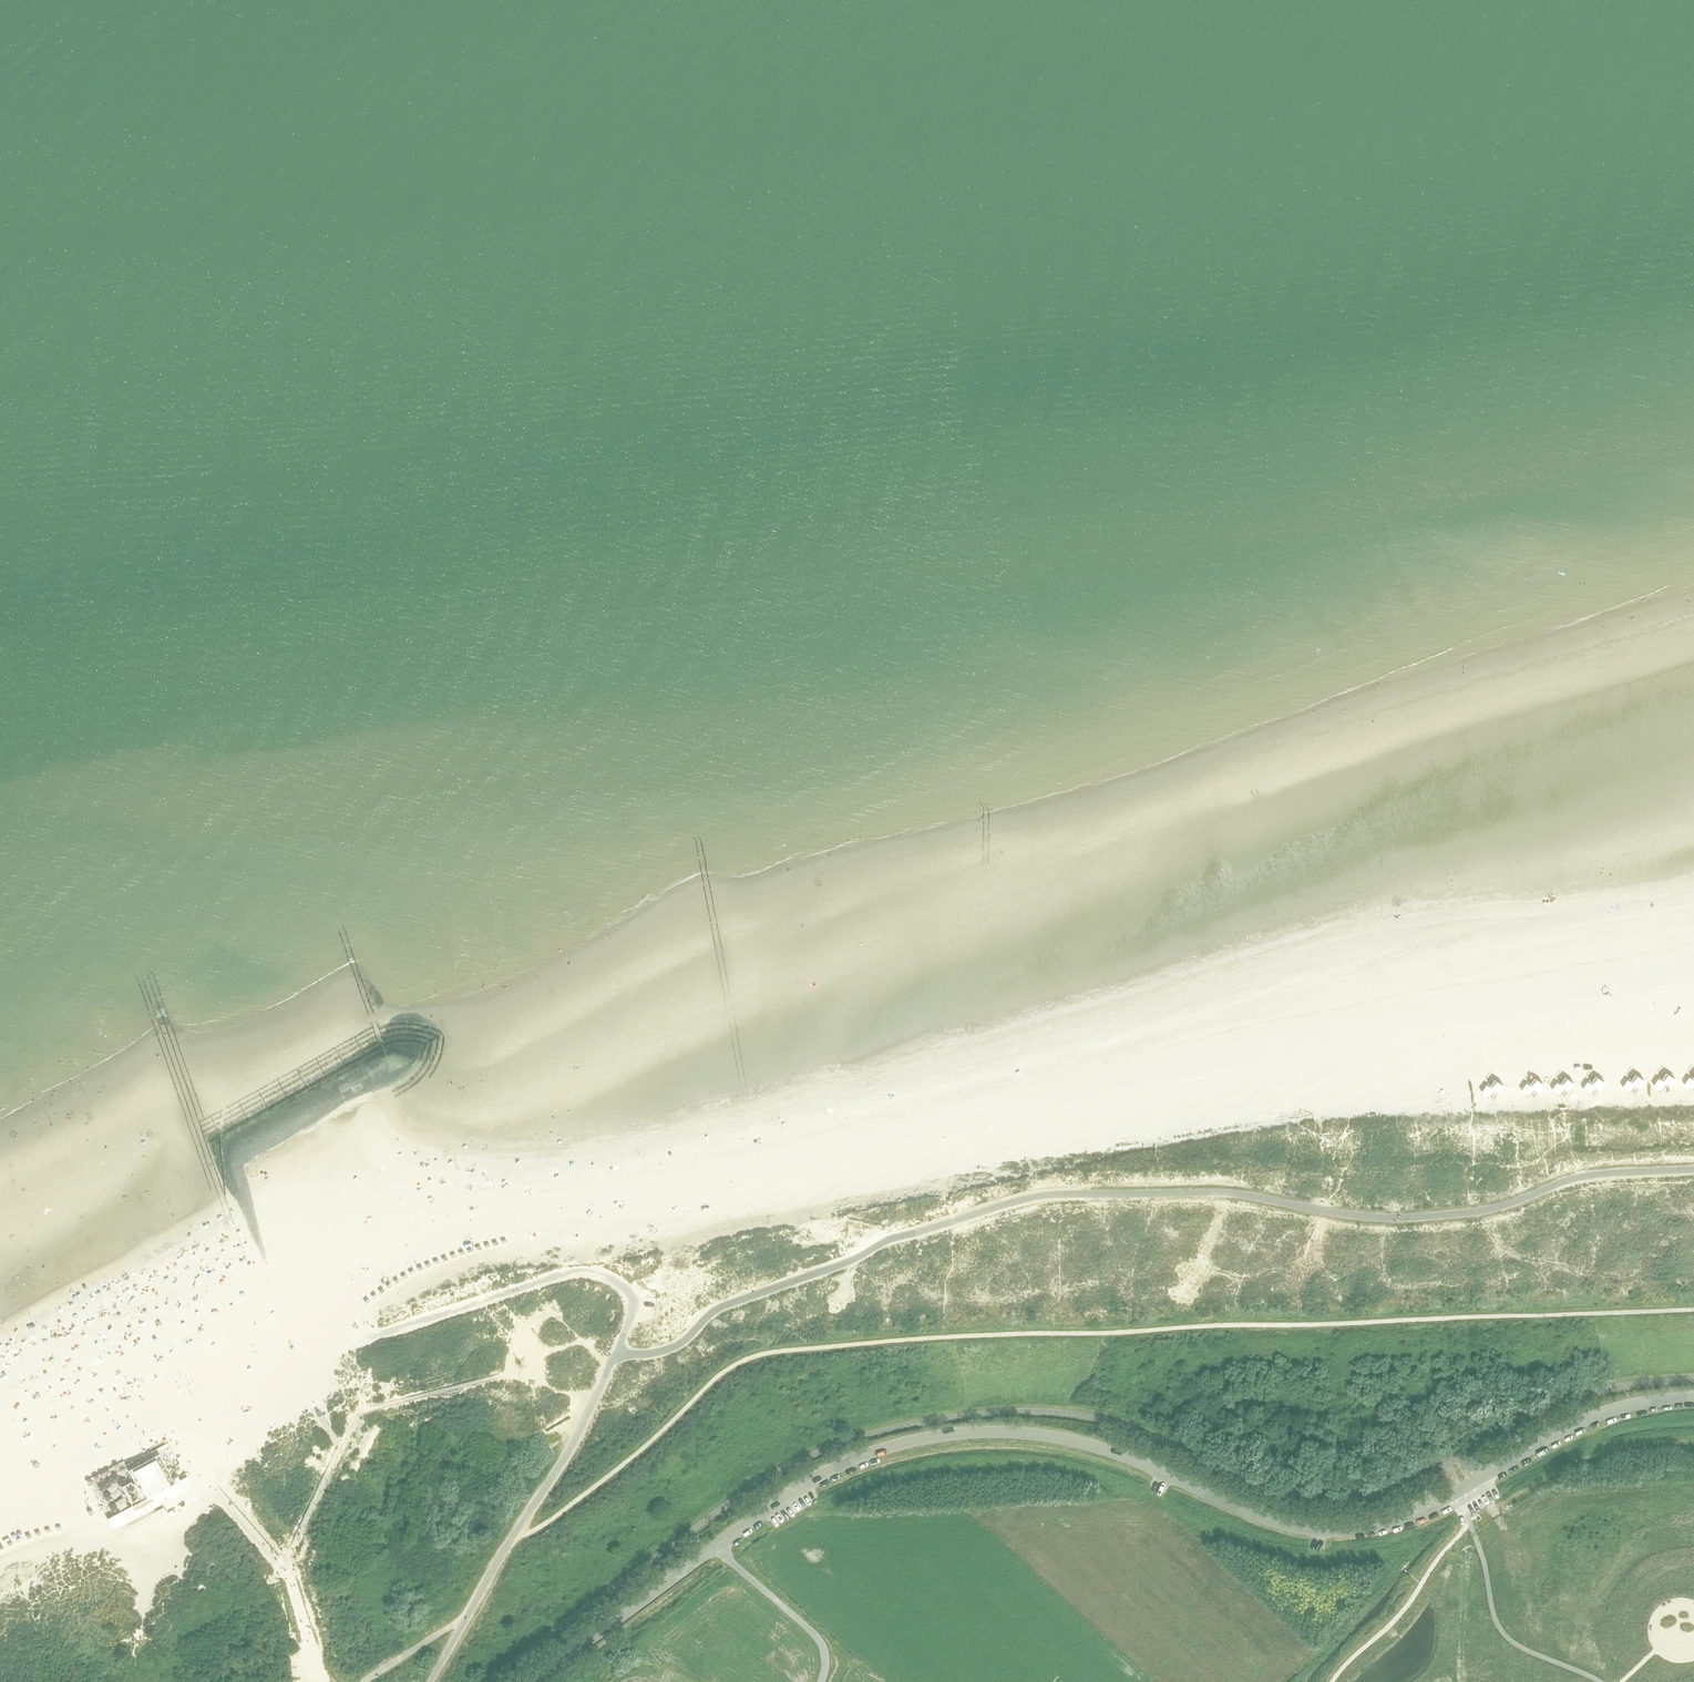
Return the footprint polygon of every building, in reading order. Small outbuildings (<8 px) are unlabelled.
[(1677,1079),(1666,1073),(1662,1079),(1658,1077),(1653,1086),(1664,1092),(1668,1085),(1672,1087),(1677,1079)] [(1646,1081),(1635,1074),(1631,1081),(1627,1079),(1622,1087),(1633,1094),(1637,1087),(1641,1089),(1646,1081)] [(1576,1082),(1565,1076),(1561,1083),(1557,1081),(1552,1089),(1563,1096),(1567,1088),(1571,1091),(1576,1082)] [(1607,1082),(1596,1076),(1592,1082),(1588,1080),(1583,1089),(1594,1095),(1598,1088),(1602,1090),(1607,1082)] [(1693,1078),(1690,1076),(1685,1084),(1693,1090),(1693,1077),(1693,1078)] [(1545,1083),(1534,1077),(1530,1084),(1526,1081),(1521,1090),(1532,1096),(1537,1089),(1540,1091),(1545,1083)] [(1506,1085),(1495,1079),(1491,1086),(1487,1083),(1482,1092),(1493,1098),(1497,1091),(1501,1093),(1506,1085)] [(1475,1086),(1464,1080),(1460,1087),(1456,1084),(1451,1093),(1462,1099),(1466,1092),(1470,1094),(1475,1086)] [(1444,1087),(1433,1081),(1429,1088),(1425,1086),(1420,1094),(1431,1101),(1435,1093),(1439,1096),(1444,1087)] [(1404,1089),(1393,1083),(1389,1090),(1385,1087),(1380,1096),(1391,1102),(1396,1095),(1399,1097),(1404,1089)] [(1374,1090),(1363,1084),(1359,1091),(1355,1088),(1350,1097),(1361,1103),(1365,1096),(1369,1098),(1374,1090)] [(1342,1091),(1331,1085),(1327,1091),(1323,1089),(1318,1098),(1329,1104),(1333,1097),(1337,1099),(1342,1091)] [(132,1507),(108,1519),(113,1529),(192,1487),(186,1478),(180,1481),(177,1477),(172,1479),(159,1454),(128,1471),(134,1481),(122,1487),(132,1507)]
